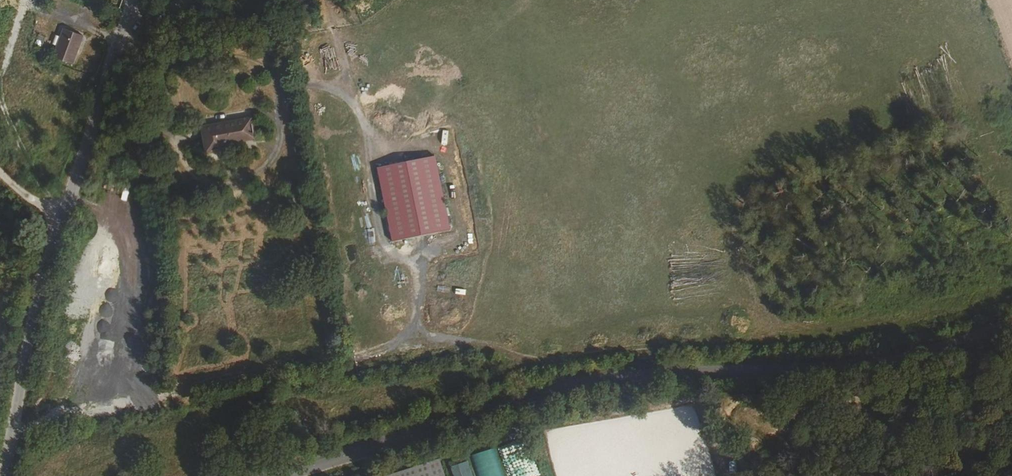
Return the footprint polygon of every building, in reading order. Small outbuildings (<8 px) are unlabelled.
[(46,4),(60,9),(63,0),(47,0),(46,4)] [(83,35),(67,30),(57,58),(72,62),(83,35)] [(206,151),(220,149),(219,143),(225,142),(254,137),(250,117),(201,126),(206,151)] [(435,157),(378,169),(393,242),(449,231),(435,157)] [(484,475),(509,475),(498,443),(476,450),(484,475)] [(453,475),(472,475),(467,460),(449,466),(453,475)] [(728,461),(728,473),(737,473),(736,460),(728,461)] [(435,464),(395,475),(439,475),(435,464)]
